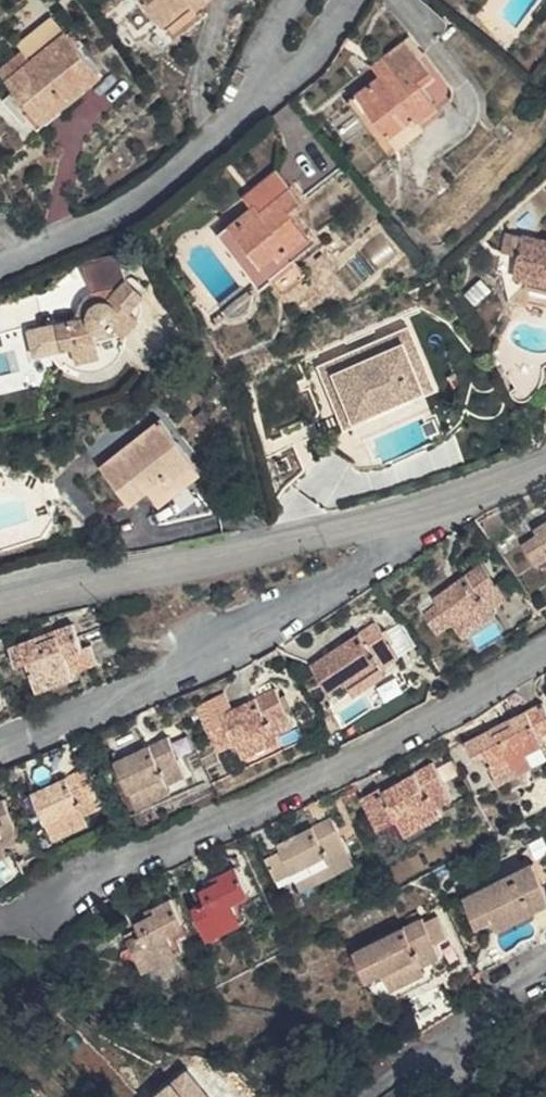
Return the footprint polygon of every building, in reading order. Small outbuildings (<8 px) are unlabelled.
[(166,24),(195,0),(147,0),(166,24)] [(107,74),(75,34),(30,69),(20,57),(6,69),(42,116),(83,84),(87,90),(107,74)] [(408,64),(418,75),(391,101),(416,126),(454,90),(434,66),(443,58),(431,45),(408,64)] [(291,273),(310,257),(332,236),(312,213),(322,203),(293,173),(275,190),(286,201),(275,211),(253,232),(291,273)] [(264,200),(275,211),(286,201),(275,190),(264,200)] [(302,284),(299,282),(291,273),(253,232),(243,243),(289,295),(302,284)] [(523,232),(520,252),(515,276),(528,279),(527,287),(545,292),(545,237),(523,232)] [(90,258),(94,273),(125,267),(122,252),(90,258)] [(318,266),(310,257),(291,273),(299,282),(318,266)] [(130,281),(125,267),(94,273),(97,292),(130,281)] [(97,337),(126,330),(137,322),(135,317),(143,311),(144,305),(145,298),(130,281),(97,292),(90,295),(84,301),(82,309),(81,316),(57,324),(60,345),(61,350),(77,346),(79,360),(99,355),(97,337)] [(412,326),(321,366),(348,427),(439,387),(412,326)] [(61,350),(60,345),(56,354),(57,361),(59,367),(63,372),(72,375),(88,373),(103,369),(115,360),(121,354),(126,341),(126,330),(97,337),(99,355),(79,360),(77,346),(61,350)] [(157,494),(199,460),(163,415),(101,466),(135,512),(157,494)] [(208,472),(199,460),(157,494),(165,505),(208,472)] [(544,531),(528,541),(540,560),(545,557),(545,523),(541,526),(544,531)] [(460,618),(469,630),(486,618),(490,625),(503,616),(495,606),(507,598),(482,562),(425,602),(444,629),(460,618)] [(486,618),(469,630),(473,637),(490,625),(486,618)] [(359,689),(360,688),(384,673),(402,661),(376,620),(317,658),(334,684),(350,674),(359,689)] [(404,621),(390,629),(405,653),(419,644),(404,621)] [(87,662),(79,639),(53,647),(55,655),(38,661),(35,653),(15,660),(21,677),(35,673),(45,703),(81,691),(80,683),(103,675),(97,659),(87,662)] [(384,673),(360,688),(365,697),(390,682),(384,673)] [(247,755),(281,739),(299,731),(278,686),(237,705),(231,691),(202,704),(212,726),(214,725),(224,747),(240,739),(247,755)] [(481,757),(490,752),(503,779),(545,758),(545,740),(542,733),(545,731),(545,702),(545,701),(513,717),(517,726),(497,736),(493,728),(471,738),(481,757)] [(118,759),(139,802),(170,787),(187,779),(166,736),(118,759)] [(281,739),(247,755),(265,772),(298,757),(281,739)] [(366,792),(382,825),(397,818),(406,834),(440,817),(435,808),(453,799),(436,763),(384,789),(382,784),(366,792)] [(38,791),(59,838),(94,822),(90,811),(105,804),(89,769),(38,791)] [(170,787),(139,802),(143,810),(174,796),(170,787)] [(22,848),(40,840),(23,803),(0,814),(0,857),(22,848)] [(282,840),(286,849),(272,856),(282,877),(298,869),(305,885),(355,863),(334,817),(282,840)] [(0,857),(0,867),(26,856),(22,848),(0,857)] [(534,861),(468,894),(481,921),(498,913),(506,928),(545,908),(545,884),(534,861)] [(203,890),(208,900),(198,905),(212,933),(251,914),(245,901),(255,897),(239,864),(221,872),(224,880),(203,890)] [(178,898),(158,908),(162,916),(141,925),(146,935),(135,940),(148,967),(187,949),(182,938),(194,933),(178,898)] [(354,953),(365,978),(382,971),(389,987),(424,971),(421,964),(436,956),(432,945),(441,940),(431,917),(354,953)] [(409,997),(412,1027),(459,1006),(438,983),(409,997)]
